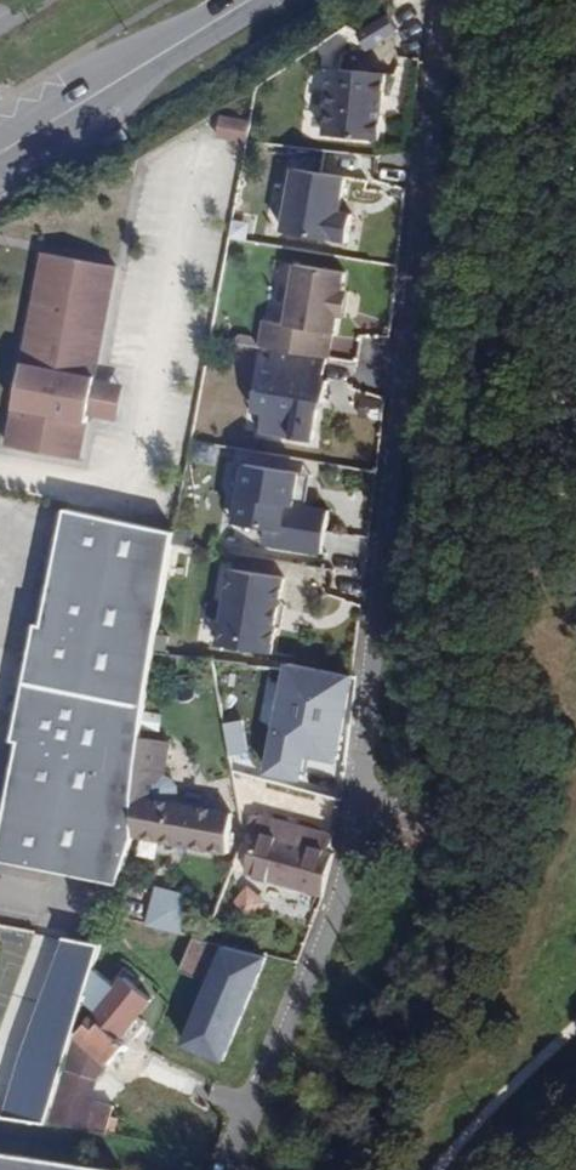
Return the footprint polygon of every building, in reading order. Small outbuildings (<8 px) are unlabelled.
[(370,135),(374,70),(320,67),(316,132),(370,135)] [(216,115),(215,140),(246,141),(247,117),(216,115)] [(339,173),(282,165),(272,230),(342,241),(347,209),(334,207),(339,173)] [(37,249),(0,424),(0,444),(75,457),(83,416),(115,422),(121,382),(92,377),(114,264),(37,249)] [(345,274),(286,265),(278,323),(259,320),(255,347),(323,358),(332,359),(345,274)] [(323,358),(255,347),(243,431),(313,442),(323,358)] [(375,417),(382,399),(363,392),(357,410),(375,417)] [(303,458),(235,446),(225,525),(279,534),(290,472),(301,474),(303,458)] [(146,706),(153,653),(174,532),(114,518),(66,508),(42,628),(35,627),(24,681),(146,706)] [(175,531),(114,518),(174,532),(153,653),(156,654),(175,531)] [(281,574),(220,567),(211,647),(272,654),(281,574)] [(296,791),(327,797),(350,676),(289,663),(272,747),(303,754),(296,791)] [(24,681),(11,746),(18,747),(0,840),(0,861),(119,885),(119,884),(134,836),(134,795),(146,706),(24,681)] [(296,791),(303,754),(272,747),(265,784),(276,788),(296,791)] [(259,815),(270,818),(276,788),(265,784),(259,815)] [(172,842),(179,803),(136,795),(137,837),(141,837),(172,842)] [(230,816),(231,813),(179,803),(172,842),(228,852),(230,816)] [(328,851),(332,836),(270,818),(259,815),(245,874),(322,896),(332,853),(328,851)] [(197,892),(155,883),(146,925),(188,934),(197,892)] [(94,946),(58,937),(2,1106),(41,1124),(94,946)] [(179,969),(198,975),(207,943),(188,938),(179,969)] [(258,958),(214,942),(175,1046),(216,1063),(258,958)] [(73,1044),(49,1122),(114,1132),(116,1119),(110,1118),(112,1108),(92,1106),(91,1099),(99,1079),(141,1021),(134,1013),(152,997),(133,975),(138,971),(129,961),(106,981),(94,968),(84,1003),(96,1016),(73,1044)] [(0,1152),(0,1169),(120,1169),(0,1152)]
